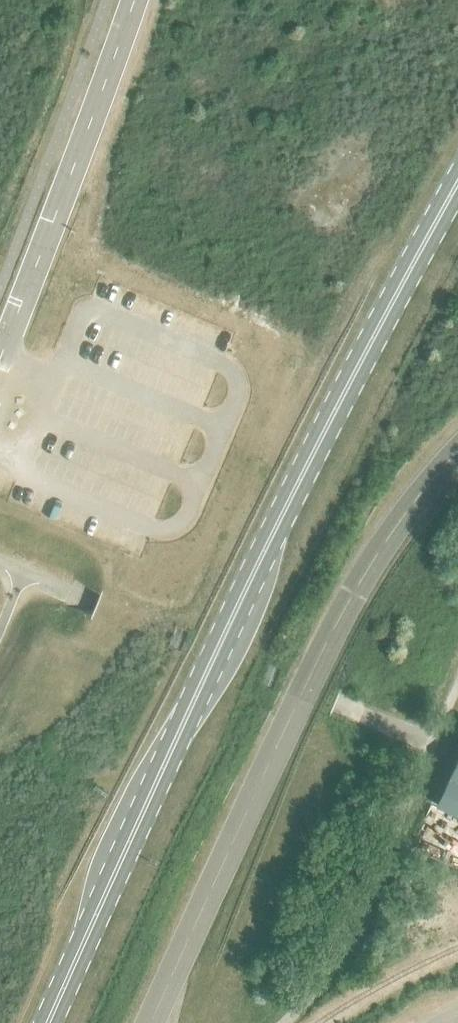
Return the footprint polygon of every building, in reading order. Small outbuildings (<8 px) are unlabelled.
[(434,802),(457,813),(457,749),(434,802)]
